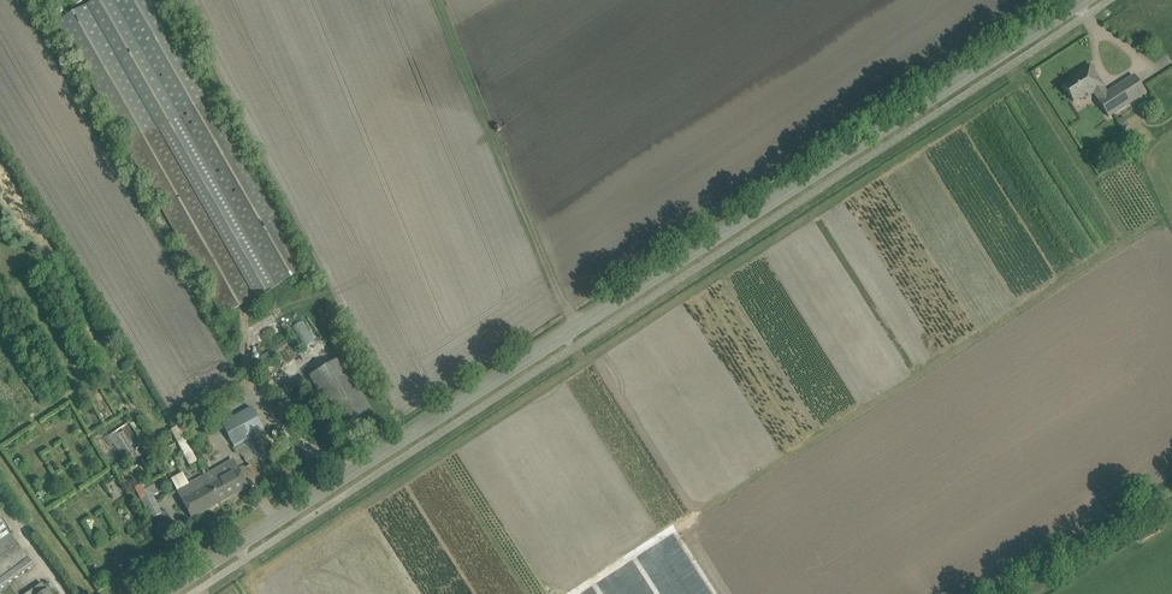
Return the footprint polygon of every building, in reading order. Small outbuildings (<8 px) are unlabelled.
[(56,22),(89,78),(119,132),(127,145),(223,315),(255,298),(308,268),(205,90),(172,31),(155,0),(97,0),(56,22)] [(1074,103),(1087,94),(1089,96),(1098,91),(1102,97),(1098,100),(1109,117),(1146,94),(1134,76),(1107,94),(1103,87),(1104,87),(1090,66),(1075,76),(1077,78),(1064,87),(1074,103)] [(341,358),(309,376),(339,428),(371,410),(341,358)] [(235,448),(249,440),(262,433),(264,432),(251,407),(221,423),(235,448)] [(130,422),(110,434),(124,457),(144,444),(130,422)] [(171,431),(178,443),(185,439),(178,427),(171,431)] [(274,456),(262,433),(249,440),(262,463),(274,456)] [(232,460),(189,484),(183,473),(170,479),(192,518),(247,488),(232,460)] [(151,478),(135,487),(151,519),(163,512),(154,495),(159,492),(151,478)] [(34,565),(10,534),(9,535),(0,521),(0,589),(34,565)] [(48,590),(48,591),(43,584),(27,593),(51,593),(48,590)]
